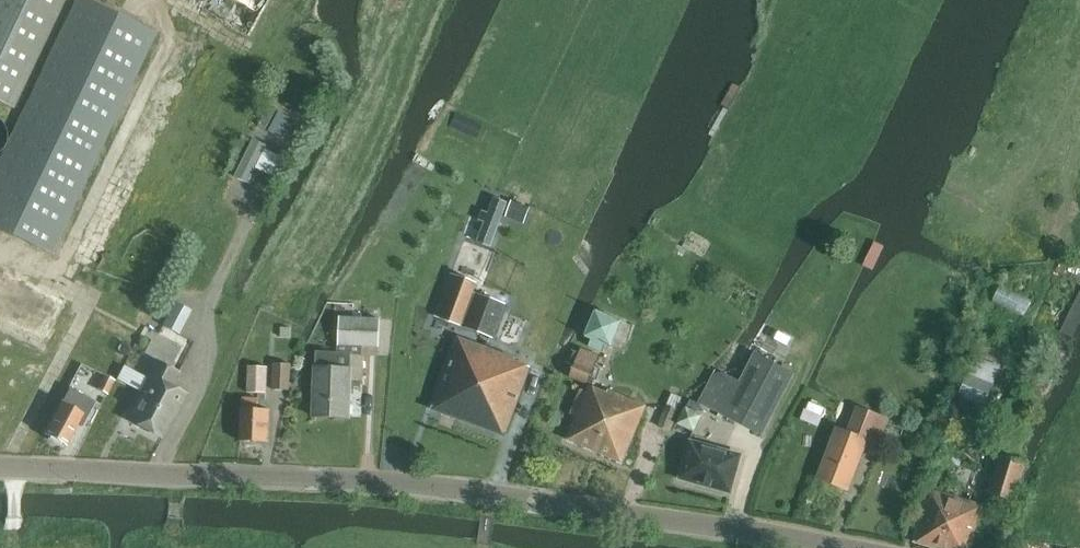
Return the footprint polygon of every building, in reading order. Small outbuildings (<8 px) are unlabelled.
[(156,35),(83,0),(78,0),(0,162),(0,229),(51,254),(156,35)] [(66,0),(0,0),(0,104),(15,111),(66,0)] [(269,104),(258,125),(268,131),(280,110),(269,104)] [(271,129),(297,144),(313,115),(301,108),(297,117),(282,109),(271,129)] [(9,128),(8,119),(4,113),(0,110),(0,146),(2,144),(7,137),(9,133),(9,129),(9,128)] [(253,140),(235,176),(249,183),(256,168),(273,177),(283,157),(266,149),(267,146),(253,140)] [(488,204),(478,228),(494,236),(504,211),(488,204)] [(509,209),(506,217),(524,223),(527,216),(509,209)] [(65,300),(2,270),(0,275),(0,323),(46,344),(65,300)] [(451,273),(435,317),(492,339),(505,305),(497,302),(473,294),(477,283),(451,273)] [(993,298),(1027,313),(1034,299),(1000,284),(993,298)] [(173,306),(163,325),(165,326),(179,333),(191,311),(175,302),(173,306)] [(379,347),(380,321),(354,320),(354,304),(335,303),(334,319),(339,319),(337,354),(316,353),(313,418),(348,419),(349,381),(363,382),(364,356),(362,356),(363,347),(379,347)] [(598,308),(587,334),(615,346),(626,319),(598,308)] [(271,325),(262,325),(262,334),(271,334),(271,325)] [(281,327),(281,337),(291,337),(291,328),(281,327)] [(502,437),(503,437),(530,368),(514,362),(515,361),(460,339),(432,411),(486,432),(487,436),(498,439),(502,437)] [(588,385),(593,372),(594,372),(601,356),(582,349),(575,365),(569,378),(588,385)] [(761,436),(793,374),(754,354),(738,385),(733,383),(728,392),(720,388),(709,409),(761,436)] [(1000,368),(974,358),(956,406),(982,416),(1000,368)] [(178,407),(185,394),(173,387),(180,374),(154,361),(146,375),(150,378),(128,421),(159,436),(175,405),(178,407)] [(288,391),(290,365),(274,364),(272,390),(288,391)] [(248,367),(247,394),(257,394),(256,399),(265,399),(267,368),(248,367)] [(113,381),(104,376),(96,391),(106,395),(113,381)] [(623,463),(645,408),(608,393),(607,394),(588,387),(567,440),(623,463)] [(72,391),(64,405),(47,435),(67,447),(85,416),(88,418),(95,405),(72,391)] [(672,394),(665,408),(677,413),(683,398),(672,394)] [(267,444),(269,410),(258,410),(258,399),(242,399),(240,443),(267,444)] [(658,427),(669,431),(677,413),(665,408),(658,427)] [(875,447),(886,421),(856,408),(846,433),(837,429),(818,475),(833,481),(832,485),(847,491),(866,444),(875,447)] [(680,477),(680,480),(682,480),(729,493),(731,494),(732,492),(731,492),(741,455),(691,441),(681,477),(680,477)] [(1025,466),(999,459),(988,493),(1014,500),(1025,466)] [(929,492),(914,542),(935,547),(971,547),(983,506),(929,491),(929,492)]
